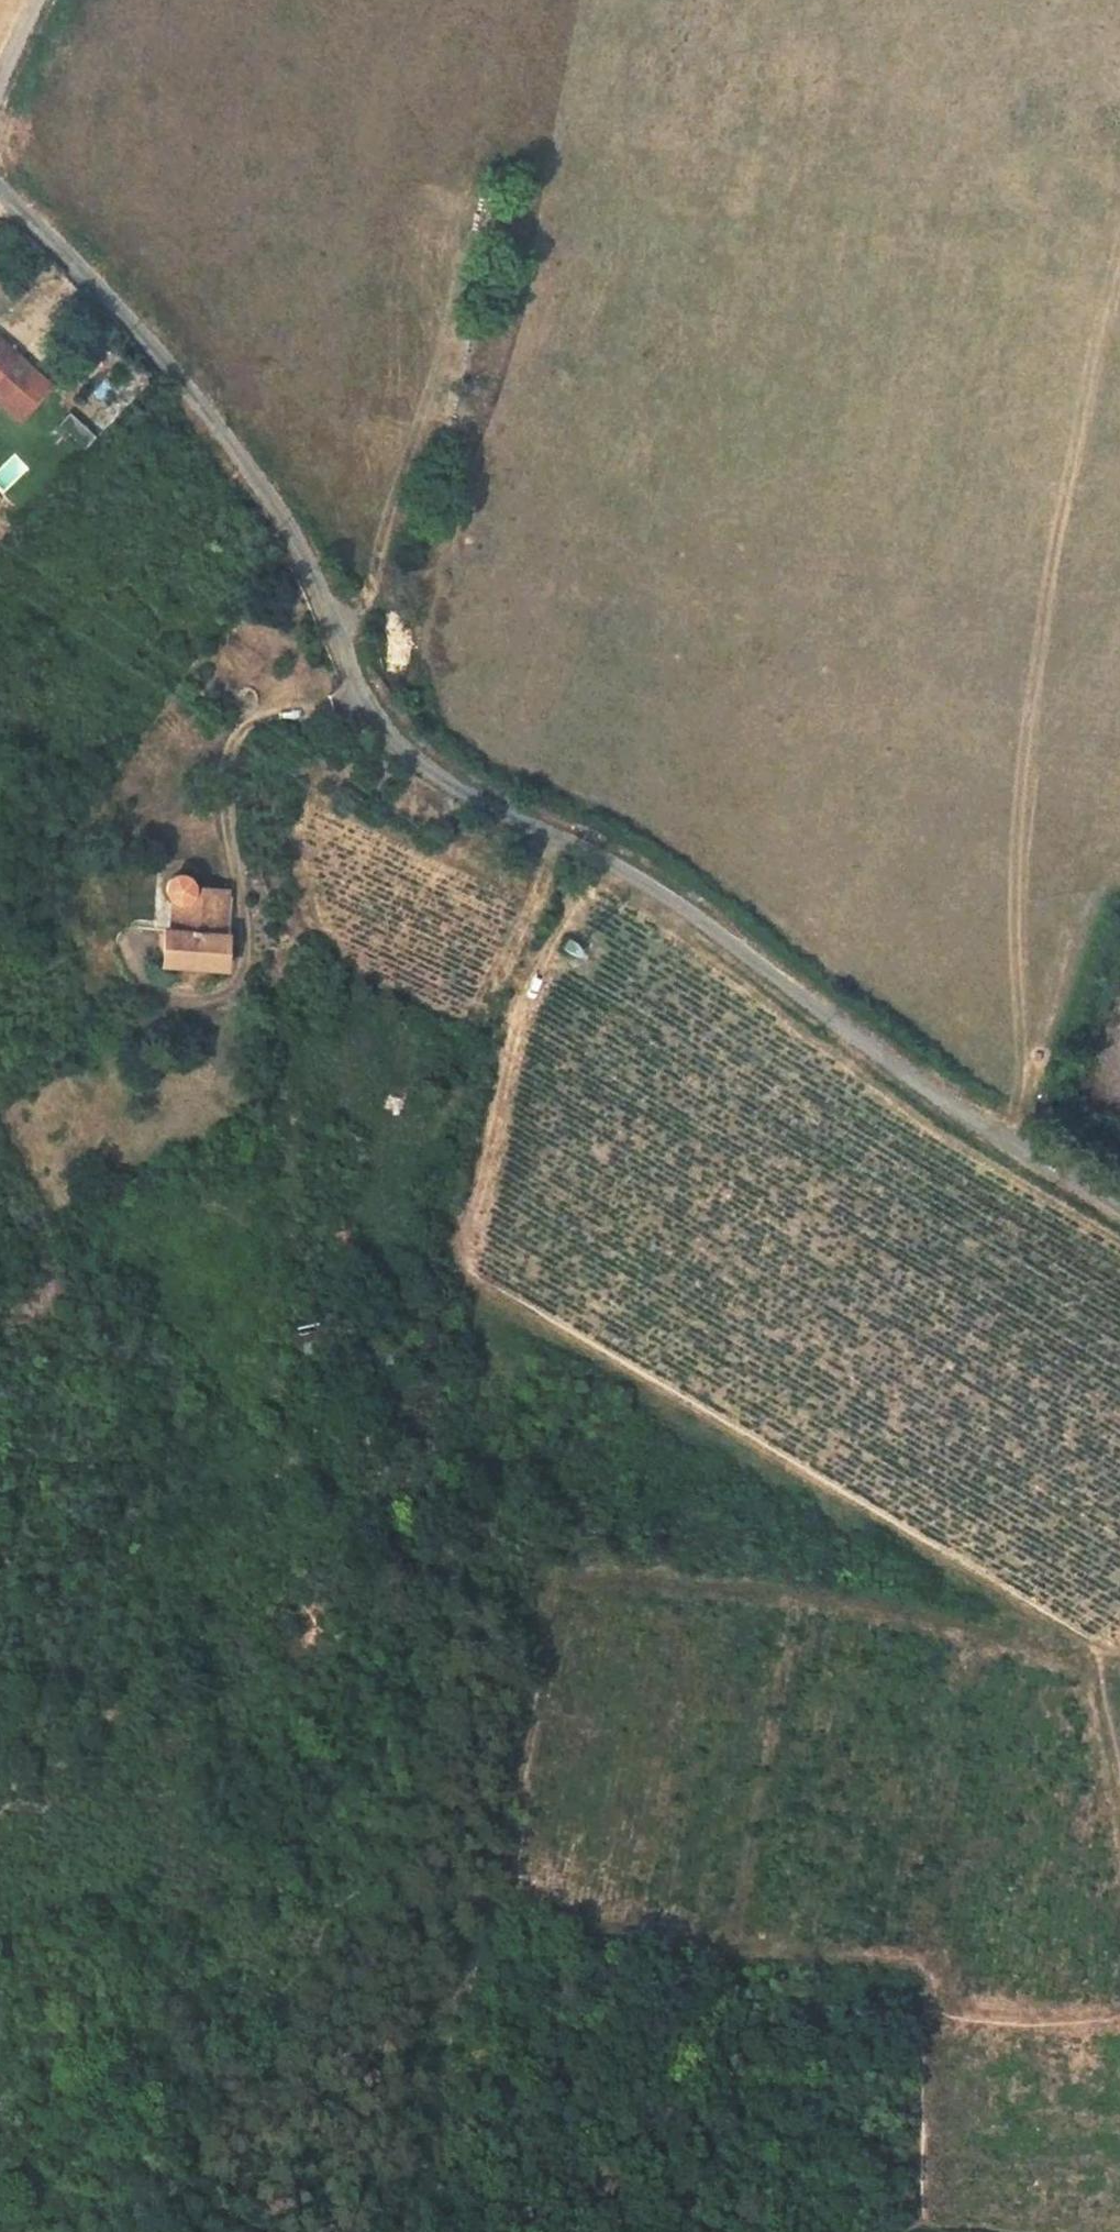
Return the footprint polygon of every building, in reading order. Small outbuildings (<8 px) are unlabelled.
[(20,421),(51,389),(0,340),(0,402),(20,421)] [(68,410),(56,424),(82,446),(94,433),(68,410)] [(226,933),(230,891),(197,889),(196,879),(189,873),(180,873),(170,877),(167,886),(168,892),(173,899),(180,902),(177,931),(165,930),(162,967),(226,970),(230,933),(226,933)] [(959,1649),(956,1663),(973,1667),(975,1652),(959,1649)]
